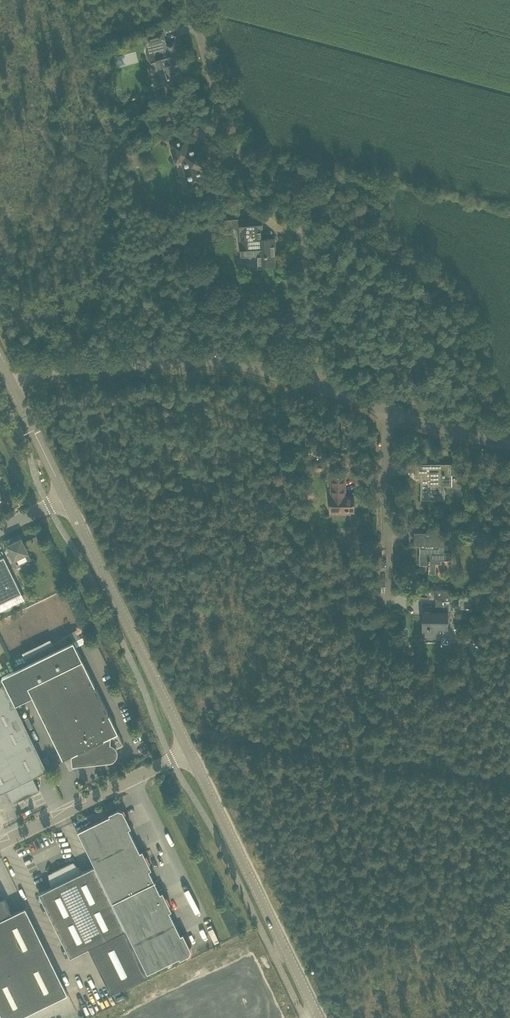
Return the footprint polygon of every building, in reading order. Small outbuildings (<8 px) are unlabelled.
[(163,30),(144,35),(145,39),(146,45),(151,43),(156,61),(151,62),(158,87),(170,84),(170,87),(175,85),(174,81),(181,79),(178,67),(181,66),(175,44),(174,41),(166,43),(164,34),(163,30)] [(177,140),(170,142),(175,162),(182,161),(186,173),(188,182),(190,188),(195,186),(205,183),(201,169),(207,167),(205,161),(203,162),(201,157),(206,156),(203,145),(189,149),(186,138),(177,140)] [(128,152),(132,167),(144,164),(140,149),(128,152)] [(242,242),(240,242),(241,256),(258,255),(258,264),(257,264),(257,265),(274,264),(274,265),(275,265),(274,254),(276,254),(275,238),(262,239),(262,229),(263,229),(262,217),(240,219),(241,231),(242,242)] [(322,461),(312,461),(312,470),(322,470),(322,461)] [(439,475),(450,475),(450,464),(415,464),(415,477),(421,477),(421,500),(445,500),(445,489),(439,489),(439,475)] [(330,511),(354,511),(354,497),(345,497),(345,475),(332,475),(332,497),(330,497),(330,511)] [(419,544),(419,565),(430,565),(430,563),(441,563),(441,560),(449,560),(449,552),(444,552),(445,544),(447,544),(447,532),(414,532),(414,544),(419,544)] [(31,559),(28,553),(28,552),(21,538),(7,545),(11,552),(9,553),(16,567),(31,559)] [(0,559),(0,603),(21,593),(4,557),(0,559)] [(459,595),(459,608),(464,608),(464,600),(476,600),(476,596),(459,595)] [(451,612),(451,600),(435,600),(435,611),(422,611),(422,638),(436,638),(436,628),(448,629),(448,612),(451,612)] [(55,649),(65,645),(74,641),(70,633),(52,642),(55,649)] [(74,641),(3,676),(16,703),(32,695),(69,771),(102,755),(103,756),(104,757),(105,758),(106,758),(107,759),(108,759),(109,759),(110,758),(111,758),(112,758),(113,757),(114,756),(114,755),(115,755),(115,754),(115,753),(115,751),(115,750),(115,749),(124,744),(82,659),(74,641)] [(39,789),(33,776),(47,770),(43,761),(2,678),(0,679),(0,793),(7,789),(13,802),(39,789)] [(134,840),(129,828),(131,827),(124,813),(122,814),(121,812),(119,811),(117,813),(115,810),(109,813),(110,815),(78,831),(92,860),(134,840)] [(134,840),(92,860),(103,881),(147,859),(143,850),(140,851),(134,840)] [(155,881),(149,870),(151,868),(147,859),(103,881),(113,902),(155,881)] [(99,875),(94,866),(83,871),(78,866),(75,869),(70,863),(51,872),(53,880),(49,880),(51,887),(39,893),(44,902),(70,956),(89,947),(125,929),(99,875)] [(155,881),(113,902),(123,922),(167,901),(163,891),(160,893),(155,881)] [(25,907),(12,913),(4,897),(0,899),(0,1011),(3,1017),(17,1017),(68,993),(25,907)] [(175,923),(169,911),(172,910),(167,901),(123,922),(133,943),(175,923)] [(133,943),(148,973),(179,957),(180,959),(187,956),(185,953),(188,952),(189,950),(187,948),(190,946),(183,933),(181,934),(175,923),(133,943)] [(125,929),(89,947),(111,992),(148,975),(125,929)]
